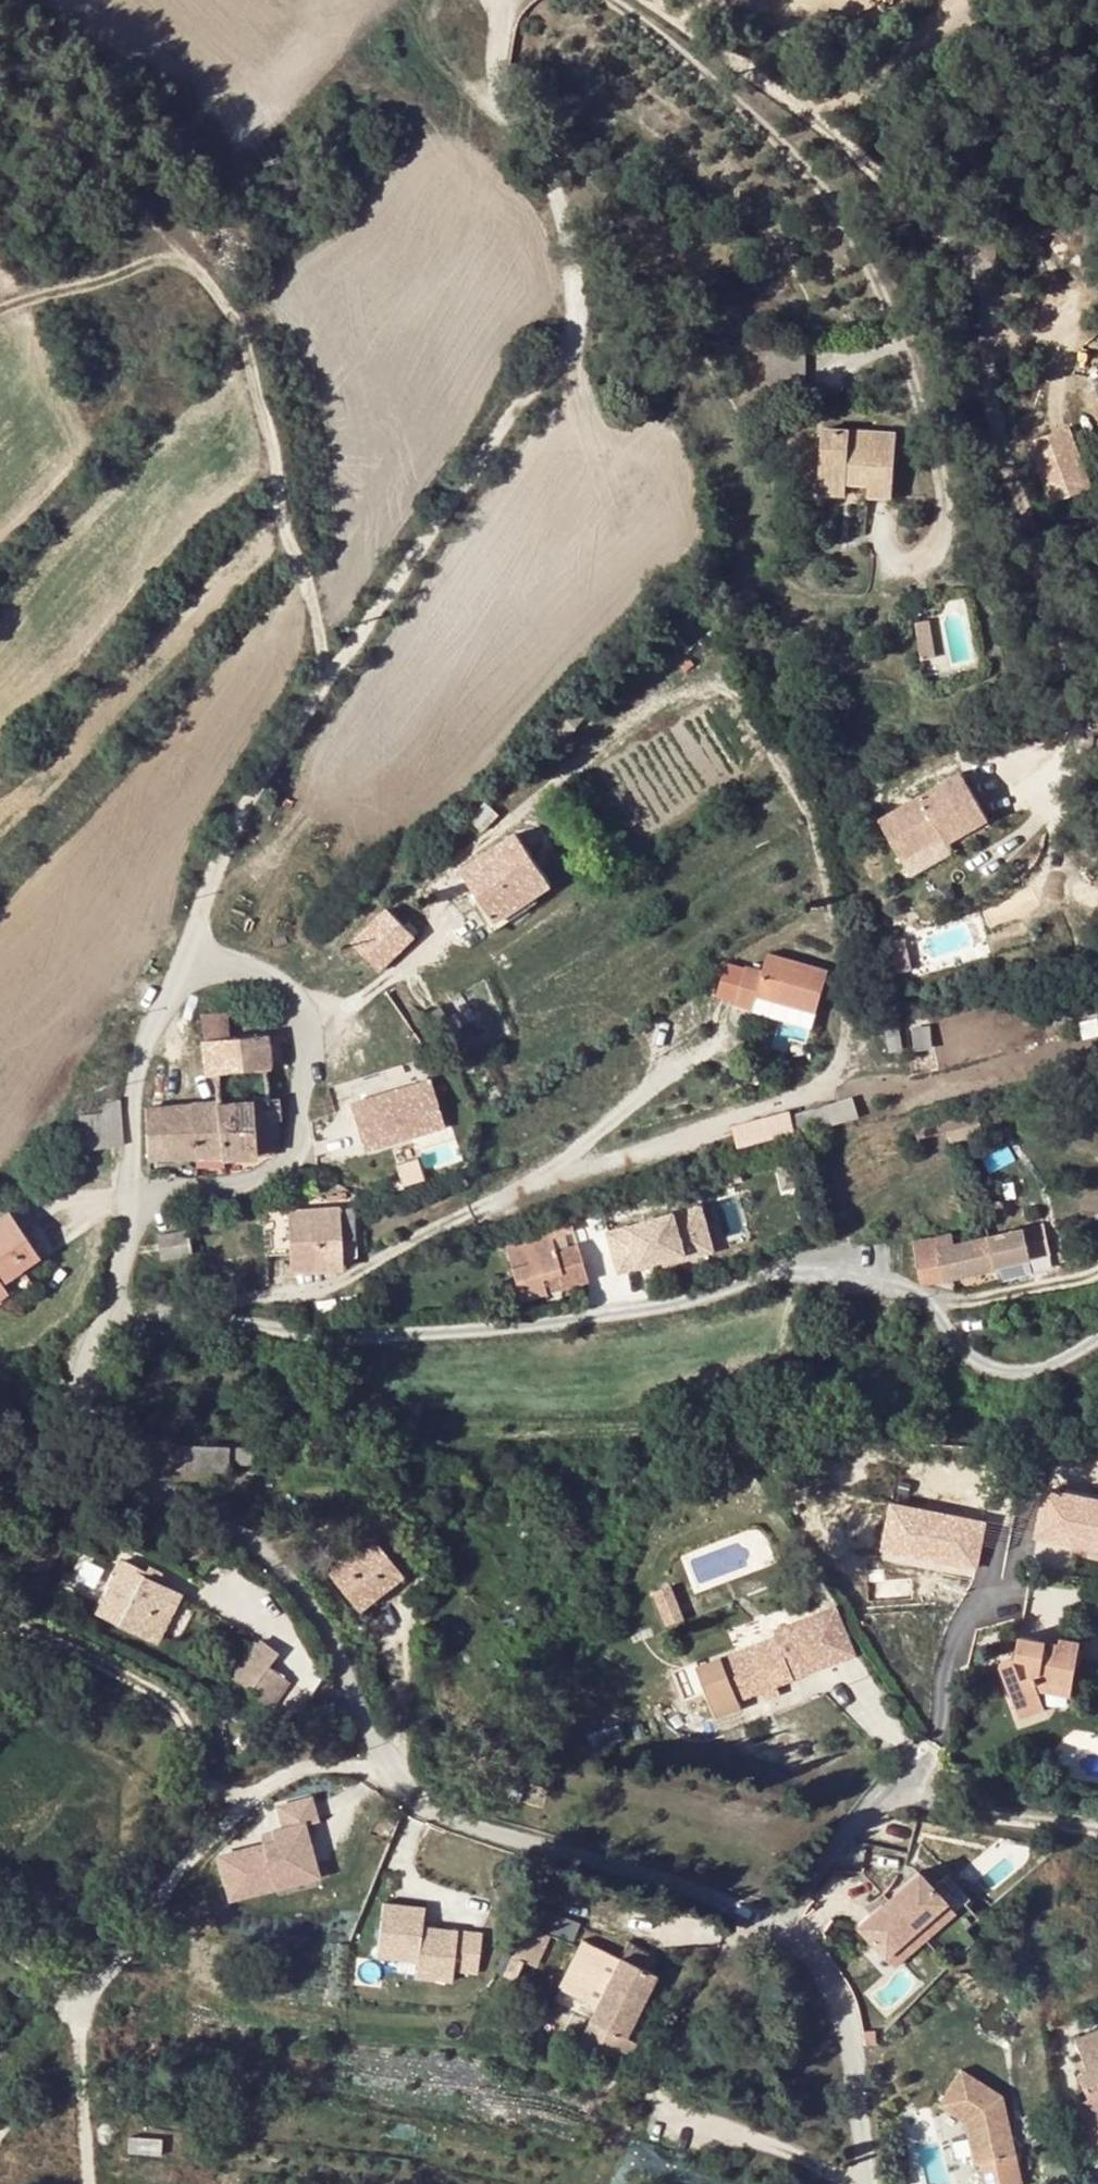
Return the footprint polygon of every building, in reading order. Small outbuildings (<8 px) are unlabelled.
[(1071,423),(1027,438),(1048,500),(1092,485),(1071,423)] [(819,483),(843,484),(866,485),(866,499),(892,500),(894,433),(821,428),(819,483)] [(819,483),(819,498),(843,499),(843,484),(819,483)] [(929,621),(916,623),(922,660),(936,657),(929,621)] [(878,829),(901,870),(943,848),(947,855),(988,833),(962,785),(878,829)] [(514,837),(463,874),(496,922),(549,885),(514,837)] [(381,913),(352,942),(358,951),(391,923),(381,913)] [(391,923),(358,951),(371,970),(383,959),(388,964),(409,945),(391,923)] [(908,941),(888,944),(894,978),(913,974),(908,941)] [(762,971),(725,961),(715,999),(753,1009),(757,997),(815,1013),(826,972),(767,955),(762,971)] [(204,1041),(263,1036),(261,1009),(202,1014),(204,1041)] [(930,1028),(912,1030),(914,1053),(932,1051),(930,1028)] [(219,1103),(252,1101),(270,1100),(263,1036),(204,1041),(207,1073),(217,1072),(219,1103)] [(433,1062),(441,1074),(442,1089),(454,1083),(442,1058),(433,1062)] [(427,1096),(442,1089),(441,1074),(433,1062),(414,1072),(427,1096)] [(797,1106),(800,1126),(858,1117),(855,1097),(797,1106)] [(279,1099),(270,1100),(252,1101),(253,1121),(272,1120),(281,1120),(279,1099)] [(98,1115),(118,1113),(117,1100),(96,1101),(98,1115)] [(252,1101),(219,1103),(224,1157),(274,1155),(272,1120),(253,1121),(252,1101)] [(224,1157),(219,1103),(191,1105),(195,1158),(224,1157)] [(195,1158),(191,1105),(145,1109),(149,1160),(195,1158)] [(414,1109),(350,1124),(360,1164),(423,1149),(414,1109)] [(65,1153),(120,1146),(118,1113),(98,1115),(79,1117),(79,1136),(64,1138),(65,1153)] [(735,1150),(795,1133),(789,1113),(730,1130),(735,1150)] [(975,1113),(945,1120),(950,1138),(979,1132),(975,1113)] [(485,1122),(473,1128),(479,1138),(490,1133),(485,1122)] [(698,1208),(626,1229),(640,1274),(712,1253),(698,1208)] [(287,1213),(290,1254),(318,1252),(319,1269),(342,1267),(340,1250),(338,1220),(338,1209),(287,1213)] [(0,1218),(0,1295),(5,1291),(0,1283),(22,1269),(37,1258),(6,1213),(0,1218)] [(266,1256),(290,1254),(287,1213),(264,1214),(266,1256)] [(352,1220),(338,1220),(340,1250),(354,1249),(352,1220)] [(578,1239),(574,1223),(553,1228),(556,1243),(578,1239)] [(1050,1256),(1043,1226),(987,1238),(994,1269),(1031,1260),(1050,1256)] [(186,1231),(158,1236),(161,1259),(189,1254),(186,1231)] [(913,1242),(924,1285),(994,1269),(987,1238),(954,1246),(951,1234),(913,1242)] [(551,1237),(506,1249),(519,1300),(547,1292),(543,1278),(574,1270),(568,1249),(555,1252),(551,1237)] [(318,1252),(290,1254),(291,1270),(319,1269),(318,1252)] [(1031,1260),(994,1269),(997,1284),(1034,1275),(1031,1260)] [(22,1269),(0,1283),(5,1291),(0,1295),(0,1308),(33,1285),(22,1269)] [(179,1445),(178,1471),(231,1473),(232,1448),(179,1445)] [(237,1448),(236,1464),(256,1465),(257,1449),(237,1448)] [(1043,1484),(1039,1506),(1018,1503),(1013,1533),(1097,1547),(1097,1493),(1043,1484)] [(892,1497),(880,1552),(978,1573),(985,1542),(1009,1547),(1015,1523),(892,1497)] [(403,1572),(375,1539),(332,1573),(360,1610),(373,1600),(377,1597),(374,1593),(403,1572)] [(147,1612),(160,1584),(144,1575),(145,1571),(126,1561),(100,1612),(134,1629),(144,1611),(147,1612)] [(377,1597),(373,1600),(378,1606),(409,1581),(403,1572),(374,1593),(377,1597)] [(165,1587),(160,1584),(147,1612),(151,1615),(165,1587)] [(654,1593),(666,1627),(684,1620),(672,1587),(654,1593)] [(816,1618),(791,1628),(807,1666),(832,1656),(816,1618)] [(807,1666),(791,1628),(778,1632),(779,1636),(794,1672),(807,1666)] [(779,1636),(724,1657),(740,1699),(761,1691),(795,1678),(794,1672),(779,1636)] [(1044,1702),(1041,1693),(1036,1681),(1074,1688),(1082,1641),(1063,1638),(1062,1642),(1021,1636),(1017,1658),(1003,1664),(1018,1711),(1044,1702)] [(263,1641),(253,1655),(237,1677),(254,1688),(269,1667),(279,1653),(263,1641)] [(227,1669),(237,1677),(253,1655),(242,1647),(227,1669)] [(794,1672),(795,1678),(835,1664),(832,1656),(807,1666),(794,1672)] [(740,1699),(724,1657),(698,1666),(716,1716),(743,1707),(740,1699)] [(288,1682),(269,1667),(254,1688),(274,1702),(288,1682)] [(795,1678),(761,1691),(764,1699),(799,1687),(795,1678)] [(1036,1681),(1041,1693),(1073,1698),(1074,1688),(1036,1681)] [(1044,1702),(1018,1711),(1021,1719),(1048,1710),(1044,1702)] [(306,1798),(274,1807),(281,1829),(268,1832),(271,1842),(216,1857),(227,1900),(272,1887),(269,1877),(311,1866),(300,1825),(313,1821),(306,1798)] [(311,1866),(269,1877),(272,1887),(314,1875),(311,1866)] [(921,1870),(861,1925),(875,1941),(866,1951),(887,1975),(968,1901),(946,1877),(936,1886),(921,1870)] [(426,1896),(384,1892),(378,1944),(419,1949),(417,1965),(453,1969),(455,1959),(479,1961),(483,1922),(430,1916),(430,1922),(423,1921),(426,1896)] [(538,1926),(574,1936),(578,1921),(542,1911),(538,1926)] [(526,1925),(512,1956),(530,1961),(536,1964),(550,1934),(526,1925)] [(559,1988),(579,1997),(601,1948),(581,1939),(578,1945),(568,1967),(559,1988)] [(619,1957),(601,1948),(579,1997),(596,2006),(581,2038),(599,2046),(608,2027),(626,2035),(655,1973),(620,1955),(619,1957)] [(522,1980),(530,1961),(512,1956),(505,1974),(522,1980)] [(535,1978),(559,1988),(568,1967),(544,1957),(535,1978)] [(1087,2072),(1088,2071),(1097,2067),(1097,2034),(1075,2044),(1087,2072)] [(1097,2098),(1097,2067),(1088,2071),(1087,2072),(1080,2075),(1088,2094),(1091,2100),(1097,2098)] [(942,2105),(968,2122),(978,2164),(983,2163),(987,2183),(1026,2183),(1005,2096),(965,2070),(942,2105)] [(1082,2097),(1084,2103),(1091,2100),(1088,2094),(1082,2097)] [(1084,2103),(1077,2107),(1097,2156),(1097,2155),(1097,2098),(1091,2100),(1084,2103)]
